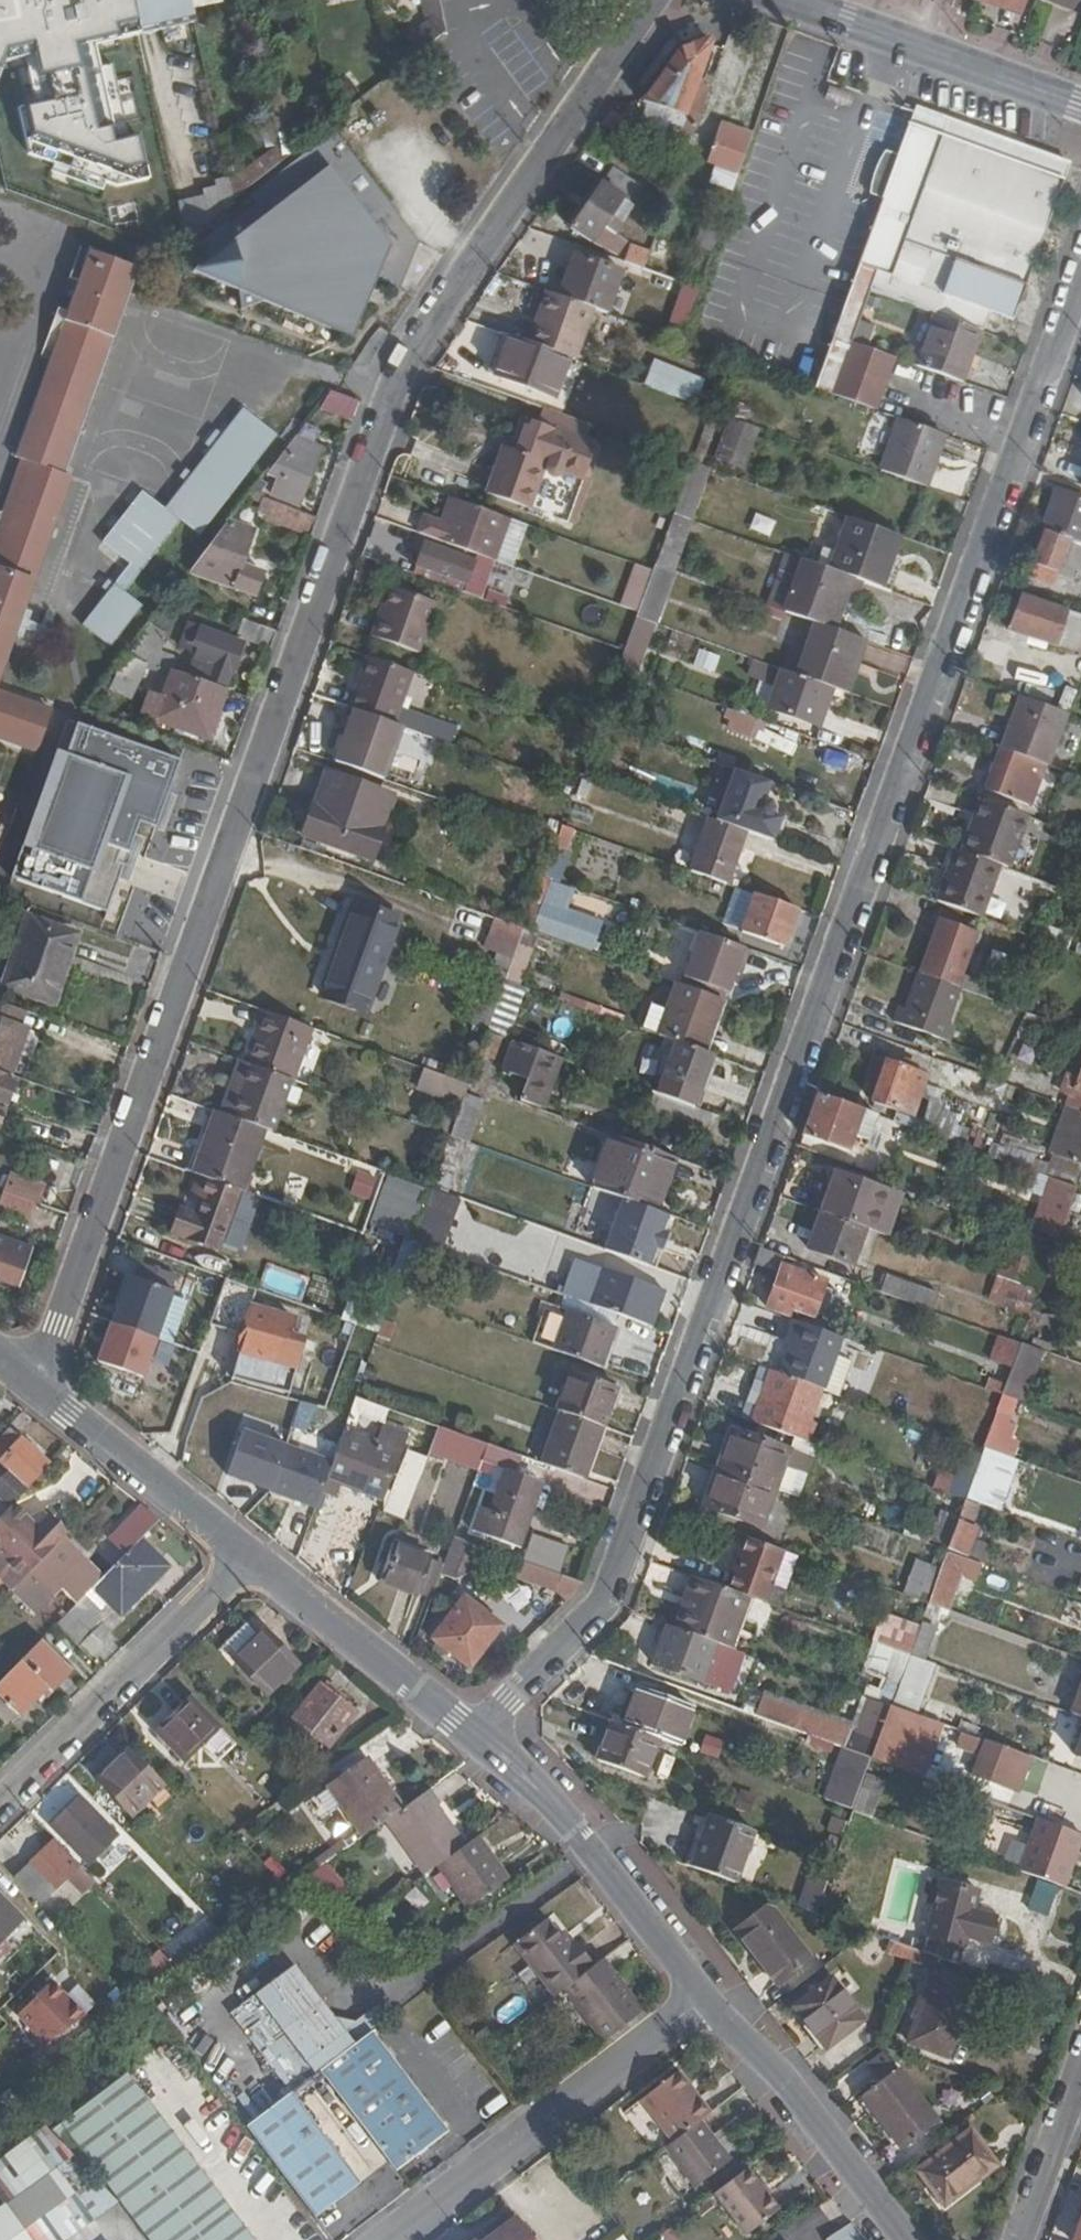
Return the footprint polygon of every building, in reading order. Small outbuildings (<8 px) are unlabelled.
[(38,8),(53,5),(51,0),(36,0),(38,8)] [(99,0),(51,0),(53,5),(54,13),(100,4),(99,0)] [(138,34),(157,30),(158,35),(193,28),(190,13),(187,0),(131,0),(138,34)] [(190,13),(217,6),(216,0),(187,0),(190,13)] [(440,55),(437,49),(448,40),(438,0),(421,0),(428,32),(402,51),(410,61),(416,57),(420,62),(423,67),(440,55)] [(1017,9),(1020,0),(992,0),(1017,9)] [(1080,8),(1080,0),(1057,0),(1080,8)] [(698,121),(710,85),(697,80),(710,43),(705,40),(679,49),(642,101),(663,108),(698,121)] [(663,108),(650,142),(685,154),(698,121),(663,108)] [(934,314),(978,330),(986,307),(1012,316),(1068,163),(917,109),(916,114),(854,285),(934,314)] [(736,172),(750,134),(718,124),(704,162),(736,172)] [(424,248),(389,207),(331,139),(249,204),(255,213),(228,231),(230,253),(192,281),(237,297),(241,317),(263,307),(356,340),(377,282),(383,284),(401,289),(424,248)] [(573,227),(615,254),(624,242),(614,232),(620,226),(610,216),(623,199),(628,202),(640,185),(616,167),(573,227)] [(184,249),(232,212),(231,206),(226,184),(213,185),(213,192),(200,194),(201,201),(174,206),(182,243),(184,249)] [(651,252),(650,255),(664,260),(674,231),(660,226),(651,252)] [(630,245),(625,263),(645,269),(650,255),(651,252),(630,245)] [(38,577),(73,480),(68,478),(139,283),(144,268),(84,247),(72,282),(81,285),(60,342),(18,459),(25,462),(5,520),(0,534),(0,564),(38,577)] [(589,308),(609,316),(624,273),(575,257),(560,298),(589,308)] [(560,298),(549,294),(538,328),(532,326),(526,345),(567,359),(572,361),(589,308),(560,298)] [(916,366),(960,382),(978,330),(934,314),(916,366)] [(526,345),(501,335),(494,357),(505,362),(498,380),(553,400),(567,359),(526,345)] [(843,400),(886,415),(905,361),(863,348),(843,400)] [(659,391),(693,405),(698,388),(665,377),(659,391)] [(351,419),(358,399),(335,390),(320,408),(351,419)] [(204,533),(284,434),(251,407),(172,507),(149,489),(109,539),(136,561),(89,621),(115,643),(148,602),(129,587),(186,518),(204,533)] [(422,468),(521,507),(535,463),(541,464),(542,470),(545,473),(550,473),(554,469),(574,477),(588,443),(515,416),(502,448),(497,446),(494,453),(435,432),(422,468)] [(742,466),(757,427),(731,418),(717,457),(742,466)] [(877,470),(923,486),(942,434),(895,418),(877,470)] [(1071,420),(1055,460),(1080,470),(1080,467),(1080,424),(1071,420)] [(293,444),(264,480),(274,484),(269,501),(295,510),(315,451),(293,444)] [(689,494),(680,490),(673,513),(682,516),(689,494)] [(1043,528),(1080,542),(1080,540),(1080,499),(1056,490),(1043,528)] [(253,516),(310,536),(316,517),(295,510),(269,501),(260,497),(253,516)] [(508,518),(456,500),(447,525),(429,518),(424,534),(494,559),(508,518)] [(769,537),(775,520),(754,514),(749,530),(769,537)] [(844,575),(876,586),(895,534),(845,516),(827,568),(844,575)] [(229,521),(190,570),(254,591),(261,571),(240,563),(251,530),(229,521)] [(1043,528),(1027,574),(1051,583),(1064,549),(1079,554),(1080,548),(1080,542),(1043,528)] [(453,577),(460,559),(425,545),(418,564),(453,577)] [(813,623),(827,628),(844,575),(827,568),(800,559),(781,612),(813,623)] [(0,564),(0,745),(39,759),(59,704),(1,683),(38,577),(0,564)] [(637,612),(635,618),(652,623),(670,572),(654,566),(652,570),(637,612)] [(370,636),(417,653),(436,601),(395,588),(390,603),(378,601),(373,616),(376,618),(370,636)] [(1066,650),(1079,616),(1020,594),(1007,628),(1066,650)] [(236,635),(270,646),(277,630),(243,617),(236,635)] [(207,680),(227,688),(243,642),(190,623),(182,645),(198,652),(195,658),(212,663),(207,680)] [(830,687),(838,690),(857,638),(827,628),(813,623),(795,675),(830,687)] [(365,657),(346,709),(352,712),(357,714),(392,725),(410,673),(365,657)] [(211,736),(227,688),(207,680),(175,669),(159,718),(211,736)] [(815,727),(830,687),(795,675),(779,669),(764,710),(815,727)] [(1017,696),(999,747),(1005,750),(1027,757),(1045,763),(1063,712),(1017,696)] [(352,712),(341,745),(346,747),(357,714),(352,712)] [(341,745),(334,764),(384,782),(402,730),(392,725),(357,714),(346,747),(341,745)] [(179,759),(66,719),(10,878),(106,912),(138,821),(155,826),(179,759)] [(760,726),(755,738),(791,755),(797,744),(760,726)] [(1027,757),(1005,750),(988,789),(1012,799),(1027,757)] [(301,837),(369,862),(380,830),(377,829),(388,798),(325,776),(316,807),(312,805),(301,837)] [(963,851),(1002,865),(1008,868),(1026,815),(981,799),(963,851)] [(721,882),(741,831),(706,817),(687,871),(721,882)] [(560,824),(553,843),(565,847),(572,829),(560,824)] [(957,849),(936,902),(983,919),(1002,865),(963,851),(957,849)] [(567,907),(574,889),(549,880),(531,929),(594,951),(605,921),(567,907)] [(723,924),(737,928),(749,894),(735,889),(723,924)] [(781,947),(796,909),(754,895),(741,932),(781,947)] [(321,996),(363,1010),(395,919),(353,904),(321,996)] [(938,918),(919,974),(958,989),(998,1004),(1000,997),(976,987),(958,980),(976,932),(938,918)] [(523,928),(506,922),(471,1024),(487,1030),(504,980),(523,928)] [(70,957),(76,939),(32,925),(10,986),(29,993),(27,1000),(58,1008),(75,957),(70,957)] [(726,992),(732,975),(741,948),(696,931),(681,975),(726,992)] [(738,977),(748,951),(741,948),(732,975),(738,977)] [(958,989),(919,974),(906,1009),(899,1007),(892,1024),(948,1044),(953,1027),(946,1023),(958,989)] [(675,1042),(701,1051),(718,1004),(674,988),(656,1035),(675,1042)] [(29,1011),(0,1001),(0,1071),(15,1077),(31,1030),(24,1027),(29,1011)] [(246,1062),(291,1078),(308,1027),(262,1009),(255,1025),(257,1030),(246,1062)] [(467,1084),(448,1137),(479,1148),(483,1135),(471,1131),(496,1062),(492,1058),(501,1038),(486,1032),(467,1084)] [(698,1089),(712,1055),(701,1051),(675,1042),(663,1075),(698,1089)] [(541,1108),(559,1059),(523,1046),(520,1052),(505,1047),(497,1069),(523,1079),(516,1099),(541,1108)] [(976,1048),(969,1070),(996,1081),(1005,1059),(976,1048)] [(913,1114),(926,1074),(878,1058),(872,1075),(880,1078),(872,1100),(913,1114)] [(266,1130),(272,1132),(291,1078),(246,1062),(240,1060),(221,1113),(266,1130)] [(417,1092),(444,1095),(446,1074),(420,1070),(417,1092)] [(4,1111),(15,1077),(0,1071),(0,1109),(4,1111)] [(653,1094),(692,1108),(698,1089),(663,1075),(659,1074),(653,1094)] [(12,1113),(24,1080),(15,1077),(4,1111),(12,1113)] [(1073,1109),(1080,1112),(1080,1088),(1073,1109)] [(704,1127),(717,1117),(692,1108),(653,1094),(647,1091),(642,1104),(704,1127)] [(817,1091),(802,1135),(847,1151),(862,1109),(817,1091)] [(964,1121),(984,1127),(989,1111),(970,1104),(964,1121)] [(1080,1166),(1080,1112),(1073,1109),(1055,1157),(1080,1166)] [(240,1191),(243,1192),(266,1130),(221,1113),(211,1140),(215,1141),(203,1178),(240,1191)] [(591,1188),(656,1211),(675,1159),(610,1135),(591,1188)] [(457,1181),(465,1161),(448,1154),(440,1174),(457,1181)] [(10,1173),(0,1201),(0,1211),(27,1220),(33,1203),(38,1205),(45,1185),(10,1173)] [(1072,1196),(1080,1199),(1080,1173),(1076,1187),(1072,1196)] [(838,1174),(823,1212),(867,1228),(871,1229),(885,1191),(838,1174)] [(220,1249),(240,1191),(203,1178),(199,1177),(193,1198),(201,1200),(196,1215),(180,1210),(172,1233),(220,1249)] [(423,1206),(419,1217),(448,1229),(458,1198),(430,1188),(423,1206)] [(592,1246),(648,1265),(665,1215),(656,1211),(591,1188),(576,1231),(595,1237),(592,1246)] [(239,1196),(223,1246),(235,1250),(252,1201),(239,1196)] [(395,1233),(412,1239),(419,1217),(423,1206),(405,1201),(395,1233)] [(867,1228),(823,1212),(809,1248),(854,1264),(867,1228)] [(1057,1238),(1080,1246),(1080,1230),(1063,1224),(1057,1238)] [(20,1294),(33,1254),(0,1243),(0,1288),(20,1294)] [(997,1274),(1039,1290),(1041,1284),(1031,1280),(1039,1256),(1007,1244),(997,1274)] [(762,1248),(755,1265),(779,1275),(769,1305),(792,1313),(796,1305),(816,1312),(819,1307),(826,1284),(827,1282),(803,1273),(808,1264),(762,1248)] [(519,1263),(516,1275),(551,1285),(554,1273),(519,1263)] [(601,1267),(588,1304),(649,1327),(663,1289),(601,1267)] [(931,1309),(937,1292),(884,1274),(878,1291),(931,1309)] [(996,1274),(988,1296),(1024,1309),(1032,1287),(996,1274)] [(172,1292),(130,1277),(113,1324),(155,1340),(172,1292)] [(826,1284),(819,1307),(830,1312),(838,1288),(826,1284)] [(545,1301),(532,1340),(599,1364),(613,1326),(545,1301)] [(374,1332),(380,1314),(349,1303),(343,1321),(374,1332)] [(300,1318),(258,1307),(236,1377),(293,1393),(310,1338),(295,1334),(300,1318)] [(776,1370),(820,1386),(827,1388),(844,1339),(794,1320),(776,1370)] [(995,1377),(1006,1382),(1020,1341),(999,1334),(990,1361),(999,1365),(995,1377)] [(1052,1400),(1063,1370),(1048,1365),(1037,1394),(1052,1400)] [(770,1368),(751,1420),(808,1441),(816,1421),(809,1416),(820,1386),(776,1370),(770,1368)] [(561,1410),(602,1424),(617,1387),(570,1370),(556,1407),(561,1410)] [(542,1463),(583,1478),(602,1424),(561,1410),(542,1463)] [(332,1462),(328,1473),(382,1494),(407,1431),(385,1423),(377,1442),(353,1434),(358,1423),(348,1420),(332,1462)] [(55,1464),(16,1428),(0,1445),(0,1463),(4,1467),(10,1461),(15,1465),(36,1484),(55,1464)] [(731,1429),(717,1467),(773,1487),(787,1449),(731,1429)] [(448,1441),(485,1455),(489,1443),(453,1430),(448,1441)] [(332,1462),(243,1431),(226,1478),(315,1509),(328,1473),(332,1462)] [(485,1455),(483,1462),(506,1471),(493,1508),(482,1505),(475,1527),(516,1543),(540,1479),(512,1469),(517,1453),(489,1443),(485,1455)] [(1004,1485),(1015,1457),(984,1445),(965,1498),(978,1503),(1002,1512),(1010,1487),(1004,1485)] [(963,1497),(979,1455),(967,1451),(950,1493),(963,1497)] [(1010,1487),(1021,1459),(1015,1457),(1004,1485),(1010,1487)] [(36,1484),(15,1465),(0,1479),(0,1494),(14,1508),(17,1505),(36,1484)] [(773,1487),(717,1467),(702,1507),(759,1526),(773,1487)] [(965,1498),(954,1526),(968,1531),(978,1503),(965,1498)] [(63,1539),(40,1519),(48,1511),(43,1506),(30,1517),(17,1505),(14,1508),(0,1522),(0,1551),(25,1578),(51,1551),(61,1541),(63,1539)] [(141,1541),(161,1520),(143,1507),(124,1526),(128,1529),(141,1541)] [(63,1539),(70,1532),(48,1511),(40,1519),(63,1539)] [(954,1526),(946,1549),(966,1556),(975,1534),(968,1531),(954,1526)] [(128,1554),(141,1541),(128,1529),(117,1543),(128,1554)] [(579,1581),(558,1574),(568,1545),(529,1532),(514,1580),(573,1598),(579,1581)] [(783,1550),(745,1536),(727,1588),(748,1596),(765,1602),(783,1550)] [(101,1581),(61,1541),(51,1551),(25,1578),(14,1589),(10,1594),(50,1633),(57,1626),(101,1581)] [(168,1567),(141,1541),(128,1554),(101,1581),(57,1626),(83,1650),(108,1627),(101,1620),(115,1606),(123,1614),(168,1567)] [(432,1559),(411,1552),(394,1546),(382,1583),(420,1596),(420,1595),(428,1570),(432,1559)] [(0,1551),(0,1574),(14,1589),(25,1578),(0,1551)] [(940,1567),(934,1584),(954,1592),(960,1574),(940,1567)] [(434,1600),(441,1582),(444,1574),(428,1570),(420,1595),(434,1600)] [(686,1573),(674,1604),(682,1606),(692,1576),(686,1573)] [(674,1604),(667,1626),(715,1643),(730,1648),(748,1596),(727,1588),(692,1576),(682,1606),(674,1604)] [(462,1604),(490,1637),(500,1625),(465,1596),(462,1604)] [(490,1637),(462,1604),(434,1641),(471,1668),(490,1637)] [(921,1708),(933,1661),(927,1660),(936,1628),(879,1612),(861,1675),(881,1680),(877,1696),(921,1708)] [(253,1625),(227,1648),(273,1697),(304,1667),(270,1633),(264,1637),(253,1625)] [(715,1643),(667,1626),(655,1664),(702,1682),(715,1643)] [(0,1685),(0,1694),(22,1717),(48,1690),(51,1694),(72,1673),(41,1642),(0,1685)] [(325,1687),(300,1724),(339,1750),(362,1712),(325,1687)] [(624,1726),(658,1739),(678,1746),(691,1707),(638,1687),(624,1726)] [(762,1688),(752,1714),(842,1749),(852,1723),(762,1688)] [(875,1736),(886,1706),(862,1697),(851,1728),(875,1736)] [(192,1700),(160,1731),(189,1760),(203,1745),(222,1764),(239,1747),(192,1700)] [(624,1726),(612,1722),(598,1759),(645,1776),(658,1739),(624,1726)] [(883,1725),(874,1751),(890,1757),(899,1731),(883,1725)] [(956,1733),(954,1758),(975,1759),(977,1734),(956,1733)] [(972,1775),(1004,1787),(1016,1750),(984,1740),(972,1775)] [(872,1757),(848,1748),(829,1800),(854,1808),(872,1757)] [(1014,1790),(1026,1754),(1016,1750),(1004,1787),(1014,1790)] [(131,1752),(102,1782),(135,1815),(164,1786),(131,1752)] [(385,1820),(404,1806),(395,1793),(382,1774),(372,1758),(333,1787),(366,1834),(385,1820)] [(382,1774),(395,1793),(401,1789),(388,1770),(382,1774)] [(385,1820),(422,1876),(435,1866),(464,1845),(439,1808),(441,1806),(428,1789),(404,1806),(385,1820)] [(58,1827),(94,1862),(122,1834),(88,1798),(58,1827)] [(752,1831),(710,1816),(692,1867),(733,1882),(752,1831)] [(1038,1816),(1019,1869),(1063,1885),(1080,1837),(1080,1831),(1038,1816)] [(831,1831),(845,1835),(849,1822),(836,1817),(831,1831)] [(507,1880),(478,1836),(464,1845),(435,1866),(465,1909),(507,1880)] [(55,1840),(21,1874),(47,1900),(69,1879),(76,1887),(86,1877),(79,1869),(82,1867),(55,1840)] [(348,1885),(328,1862),(312,1873),(336,1893),(348,1885)] [(85,1896),(99,1883),(83,1866),(82,1867),(79,1869),(86,1877),(76,1887),(85,1896)] [(923,1952),(940,1958),(958,1964),(979,1886),(943,1877),(923,1952)] [(1035,1880),(1027,1910),(1049,1916),(1056,1885),(1035,1880)] [(0,1899),(0,1960),(8,1952),(5,1949),(14,1939),(11,1937),(27,1921),(2,1897),(0,1899)] [(767,1909),(736,1932),(778,1986),(812,1960),(776,1911),(767,1909)] [(549,1989),(592,1958),(579,1941),(576,1943),(570,1946),(562,1935),(549,1918),(515,1944),(549,1989)] [(228,1934),(216,1922),(170,1955),(172,1958),(172,1957),(181,1968),(228,1934)] [(570,1946),(576,1943),(567,1932),(562,1935),(570,1946)] [(888,1951),(909,1959),(913,1948),(892,1940),(888,1951)] [(913,1948),(909,1959),(936,1969),(940,1958),(923,1952),(913,1948)] [(372,2031),(398,2012),(388,1999),(352,2025),(301,1956),(263,1984),(265,1987),(238,2006),(297,2086),(317,2072),(372,2031)] [(181,1968),(172,1957),(172,1958),(133,1987),(140,1997),(150,1991),(181,1968)] [(566,1989),(597,1965),(592,1958),(549,1989),(555,1998),(566,1989)] [(605,2041),(640,2015),(627,1997),(632,1994),(605,1958),(597,1965),(566,1989),(605,2041)] [(910,2043),(948,2057),(972,1991),(934,1977),(910,2043)] [(830,1980),(794,2007),(826,2050),(863,2022),(830,1980)] [(53,1984),(17,2015),(44,2047),(81,2016),(53,1984)] [(640,2015),(645,2011),(632,1994),(627,1997),(640,2015)] [(317,2072),(398,2175),(451,2134),(372,2031),(317,2072)] [(864,2067),(878,2084),(891,2075),(877,2057),(864,2067)] [(127,2201),(157,2239),(265,2239),(135,2071),(66,2122),(127,2201)] [(704,2122),(715,2112),(681,2072),(648,2099),(680,2139),(704,2122)] [(891,2075),(878,2084),(859,2100),(899,2153),(932,2129),(891,2075)] [(250,2122),(322,2213),(367,2179),(295,2088),(250,2122)] [(680,2139),(670,2148),(700,2186),(733,2160),(704,2122),(680,2139)] [(971,2133),(921,2172),(933,2188),(946,2204),(997,2165),(971,2133)] [(79,2154),(63,2165),(102,2219),(127,2201),(79,2154)] [(0,2210),(0,2239),(72,2239),(102,2219),(63,2165),(0,2210)] [(766,2187),(751,2170),(720,2194),(751,2235),(783,2210),(772,2196),(766,2187)] [(933,2188),(921,2172),(905,2184),(917,2200),(933,2188)] [(770,2184),(766,2187),(772,2196),(776,2192),(770,2184)] [(523,2226),(505,2239),(534,2239),(523,2226)]
